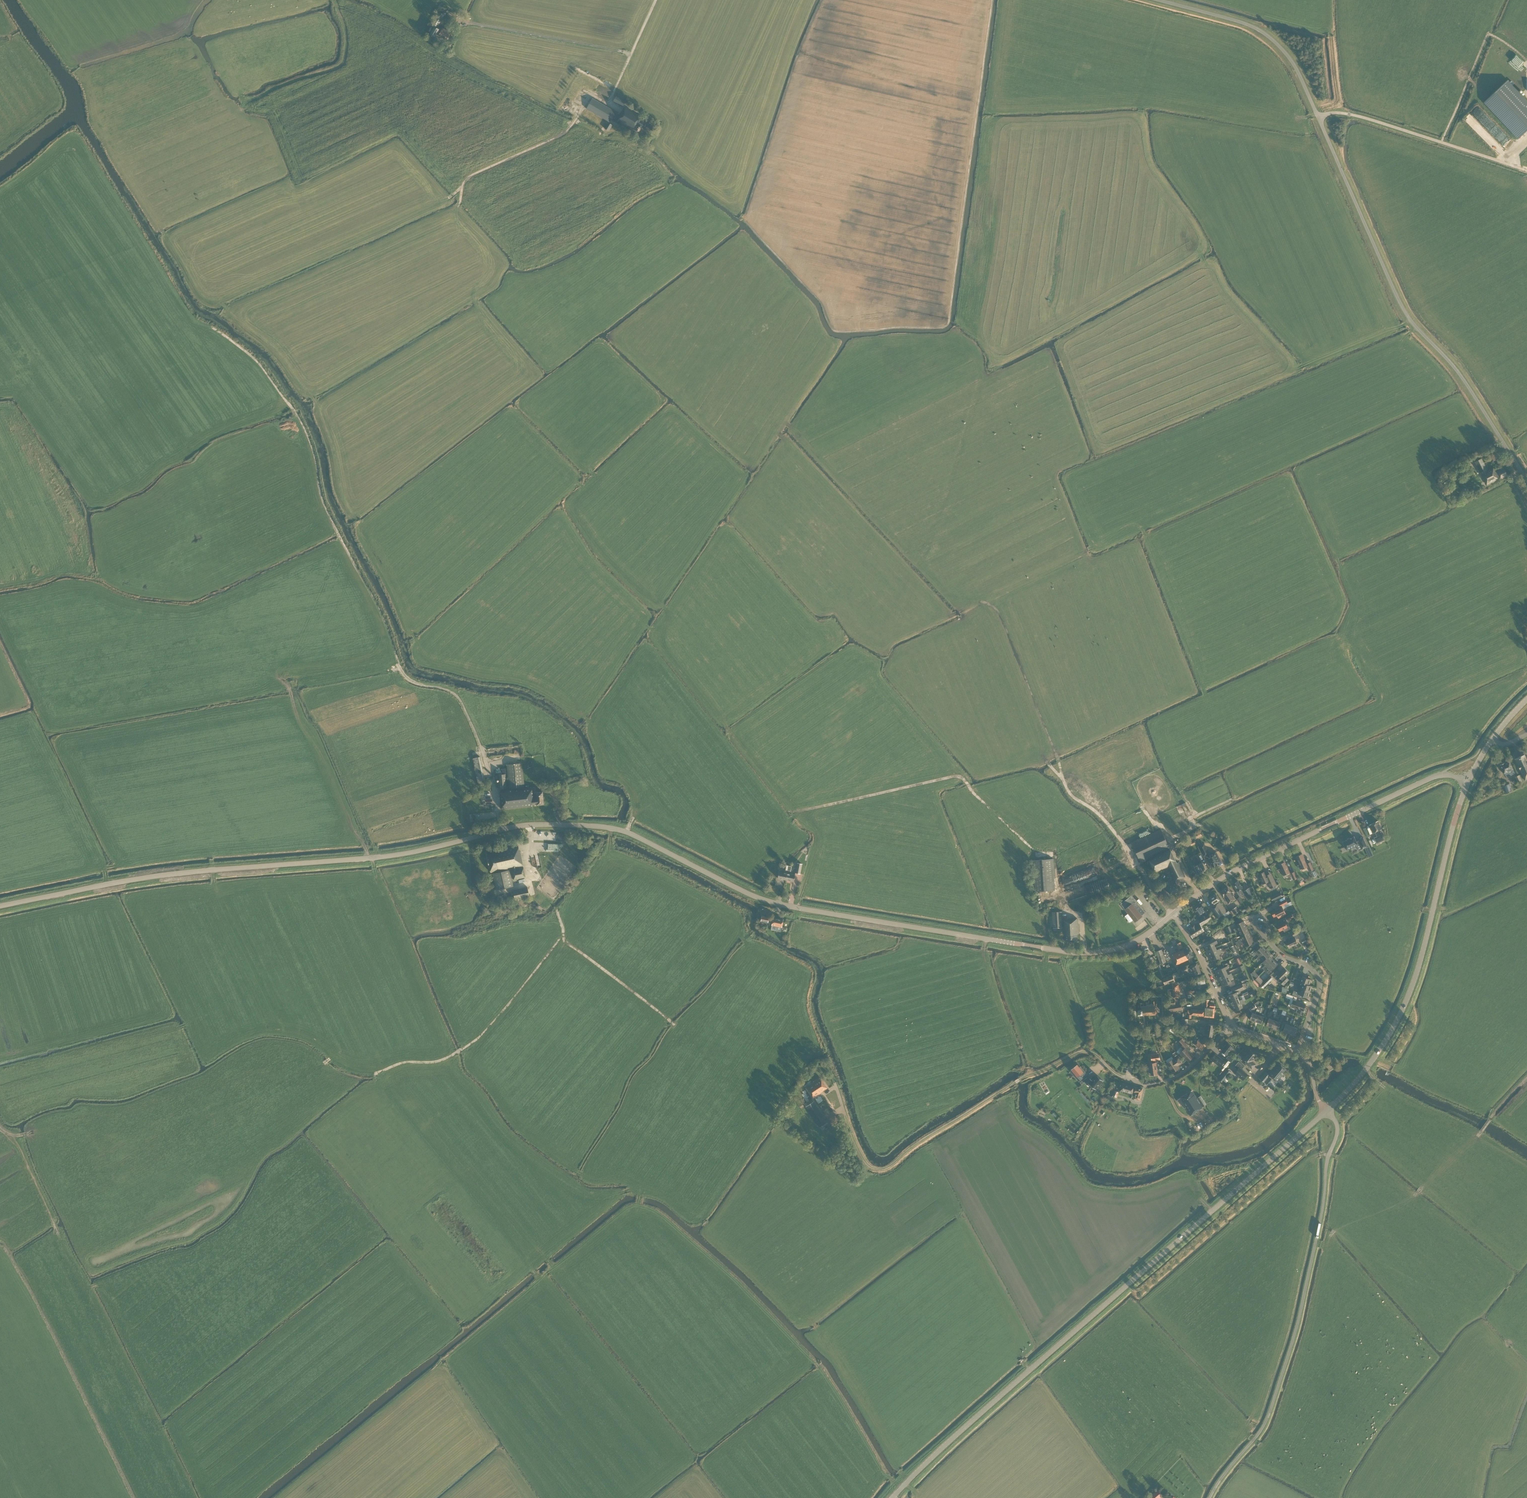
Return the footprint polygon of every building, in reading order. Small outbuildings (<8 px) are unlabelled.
[(439,12),(434,23),(438,25),(444,15),(439,12)] [(442,38),(440,42),(444,44),(451,33),(443,28),(440,33),(438,32),(439,30),(434,27),(429,35),(434,38),(437,34),(439,35),(439,36),(442,38)] [(1519,139),(1526,131),(1526,102),(1507,81),(1484,102),(1519,139)] [(622,107),(627,100),(617,94),(613,102),(622,107)] [(645,119),(642,117),(625,107),(620,115),(616,113),(616,112),(592,98),(586,109),(618,127),(620,123),(630,129),(631,128),(637,131),(641,125),(638,124),(640,120),(643,122),(645,119)] [(1475,462),(1484,482),(1486,485),(1499,478),(1500,479),(1507,475),(1504,468),(1497,471),(1498,473),(1497,474),(1494,468),(1488,471),(1482,459),(1475,462)] [(485,781),(481,754),(474,755),(477,782),(485,781)] [(1526,780),(1526,759),(1525,754),(1515,759),(1519,766),(1518,768),(1519,770),(1520,770),(1523,775),(1520,776),(1519,776),(1515,777),(1518,783),(1522,781),(1523,782),(1526,780)] [(1505,763),(1501,765),(1505,776),(1509,774),(1510,776),(1516,773),(1510,761),(1505,763)] [(512,788),(512,790),(500,791),(501,809),(532,806),(532,805),(537,804),(537,805),(544,804),(543,792),(533,793),(533,788),(523,789),(523,787),(524,786),(522,763),(507,765),(509,788),(512,788)] [(500,789),(506,788),(505,774),(498,775),(499,782),(496,782),(497,788),(499,788),(500,789)] [(1507,793),(1513,791),(1510,784),(1504,786),(1507,793)] [(1377,843),(1384,840),(1383,836),(1382,834),(1380,830),(1382,829),(1379,823),(1380,823),(1379,821),(1378,821),(1370,825),(1370,826),(1371,827),(1374,832),(1375,832),(1377,836),(1375,837),(1377,843)] [(1161,829),(1132,843),(1141,863),(1149,859),(1155,873),(1167,867),(1173,880),(1168,883),(1169,884),(1166,886),(1165,887),(1166,889),(1167,889),(1170,895),(1180,890),(1175,881),(1185,876),(1178,862),(1176,863),(1161,829)] [(1362,849),(1368,847),(1363,838),(1358,840),(1358,841),(1357,842),(1354,836),(1343,842),(1346,850),(1360,844),(1362,849)] [(1206,846),(1205,844),(1204,844),(1199,846),(1204,856),(1209,854),(1206,846)] [(486,853),(487,857),(489,867),(490,873),(499,871),(499,872),(492,874),(496,890),(513,886),(510,870),(511,870),(514,880),(525,877),(520,851),(519,851),(518,846),(496,851),(491,852),(486,853)] [(1216,852),(1206,857),(1209,863),(1210,862),(1212,867),(1217,865),(1216,863),(1220,861),(1216,852)] [(1201,873),(1206,870),(1198,854),(1193,856),(1197,864),(1192,867),(1194,870),(1194,869),(1197,875),(1201,873)] [(1302,869),(1308,867),(1310,871),(1314,870),(1311,862),(1307,864),(1306,862),(1302,854),(1296,857),(1300,865),(1298,866),(1300,870),(1302,869)] [(1033,860),(1035,891),(1054,890),(1052,859),(1033,860)] [(1297,878),(1294,872),(1291,874),(1287,866),(1286,866),(1285,862),(1280,865),(1281,868),(1281,869),(1285,877),(1288,876),(1289,878),(1292,876),(1294,880),(1297,878)] [(1094,871),(1095,875),(1100,873),(1097,863),(1082,868),(1084,875),(1094,871)] [(784,869),(783,873),(779,872),(777,878),(785,880),(787,871),(787,869),(788,870),(788,865),(785,865),(784,869)] [(785,880),(794,881),(795,875),(790,874),(791,866),(788,866),(787,871),(785,880)] [(1271,888),(1277,885),(1271,873),(1267,875),(1265,871),(1259,875),(1263,884),(1268,882),(1271,888)] [(1240,896),(1244,894),(1241,889),(1242,888),(1238,881),(1233,884),(1238,891),(1237,892),(1240,896)] [(515,900),(529,897),(527,887),(513,889),(515,900)] [(1232,891),(1231,892),(1228,887),(1220,892),(1223,897),(1224,897),(1228,904),(1235,899),(1233,896),(1234,895),(1233,894),(1234,893),(1233,892),(1232,892),(1232,891)] [(1243,891),(1248,898),(1253,895),(1251,892),(1253,891),(1250,887),(1243,891)] [(1120,904),(1125,910),(1128,907),(1127,904),(1134,899),(1131,895),(1120,904)] [(1229,910),(1227,912),(1220,902),(1221,902),(1216,895),(1209,900),(1212,905),(1213,904),(1214,906),(1211,908),(1218,918),(1225,913),(1226,915),(1230,913),(1232,916),(1235,914),(1232,910),(1229,912),(1229,910)] [(1145,913),(1134,899),(1127,904),(1128,907),(1125,910),(1135,923),(1143,917),(1142,915),(1145,913)] [(1286,900),(1279,903),(1280,907),(1279,908),(1271,912),(1274,917),(1277,916),(1279,919),(1286,915),(1282,906),(1288,903),(1286,900)] [(1199,907),(1199,906),(1195,909),(1199,916),(1203,913),(1205,916),(1210,913),(1210,911),(1207,907),(1204,908),(1202,905),(1199,907)] [(1053,928),(1062,928),(1061,912),(1052,912),(1053,928)] [(1209,914),(1203,917),(1206,923),(1212,919),(1209,914)] [(1200,923),(1196,926),(1194,924),(1190,927),(1192,930),(1189,932),(1192,938),(1204,931),(1201,926),(1206,923),(1203,917),(1198,920),(1200,923)] [(1078,934),(1077,919),(1068,919),(1068,920),(1063,920),(1064,935),(1063,935),(1063,939),(1066,938),(1066,942),(1078,941),(1077,934),(1078,934)] [(1235,924),(1237,929),(1236,929),(1236,928),(1233,929),(1235,932),(1246,926),(1244,921),(1235,924)] [(1288,924),(1286,924),(1285,922),(1277,926),(1280,931),(1283,930),(1284,932),(1291,929),(1288,924)] [(1249,932),(1246,926),(1235,932),(1236,934),(1238,933),(1238,932),(1239,932),(1240,936),(1249,932)] [(1300,938),(1299,934),(1300,933),(1298,930),(1292,933),(1294,936),(1294,937),(1292,939),(1286,942),(1289,948),(1298,944),(1296,940),(1300,938)] [(1242,939),(1241,940),(1241,939),(1238,940),(1239,941),(1235,942),(1236,944),(1240,943),(1251,937),(1249,932),(1240,936),(1242,939)] [(1215,947),(1214,944),(1217,943),(1216,941),(1222,938),(1221,935),(1214,938),(1216,941),(1205,946),(1207,951),(1215,947)] [(1246,947),(1254,943),(1251,937),(1240,943),(1236,944),(1238,947),(1243,944),(1243,943),(1244,943),(1246,947)] [(1257,954),(1259,956),(1266,950),(1262,945),(1255,952),(1255,951),(1252,954),(1254,956),(1257,954)] [(1207,951),(1209,956),(1221,951),(1220,949),(1217,950),(1215,947),(1207,951)] [(1172,955),(1177,965),(1188,960),(1188,959),(1193,956),(1190,948),(1187,949),(1187,948),(1172,955)] [(1160,964),(1166,962),(1162,950),(1156,952),(1160,964)] [(1266,950),(1259,956),(1256,959),(1258,961),(1261,958),(1264,961),(1269,955),(1271,954),(1266,950)] [(1222,953),(1221,951),(1209,956),(1211,961),(1214,960),(1216,963),(1223,960),(1221,956),(1220,957),(1218,954),(1222,953)] [(1264,970),(1267,967),(1266,966),(1273,960),(1269,955),(1264,961),(1262,962),(1265,965),(1262,968),(1264,970)] [(1273,960),(1266,966),(1267,967),(1264,970),(1269,974),(1272,971),(1271,971),(1278,964),(1273,960)] [(1195,976),(1201,973),(1197,963),(1190,966),(1192,969),(1190,969),(1191,971),(1192,971),(1195,976)] [(1229,968),(1228,966),(1224,967),(1216,971),(1218,976),(1227,972),(1225,969),(1229,968)] [(1184,975),(1189,972),(1186,967),(1181,969),(1184,975)] [(1280,981),(1284,985),(1289,980),(1286,976),(1289,973),(1284,968),(1280,973),(1279,972),(1277,975),(1281,979),(1280,981)] [(1228,975),(1227,972),(1218,976),(1220,981),(1232,976),(1231,974),(1228,975)] [(1175,981),(1172,975),(1166,977),(1167,978),(1163,979),(1165,984),(1169,983),(1169,984),(1175,981)] [(1230,979),(1233,978),(1232,976),(1220,981),(1223,986),(1229,983),(1230,987),(1235,985),(1233,981),(1231,982),(1230,979)] [(1264,987),(1273,979),(1270,976),(1261,984),(1264,987)] [(1300,982),(1303,983),(1309,985),(1311,979),(1302,976),(1300,980),(1297,979),(1296,982),(1300,983),(1300,982)] [(1258,987),(1262,983),(1257,977),(1253,981),(1258,987)] [(1168,995),(1173,994),(1173,998),(1179,997),(1178,996),(1180,996),(1179,990),(1181,990),(1181,988),(1182,987),(1182,984),(1178,985),(1177,982),(1172,983),(1172,985),(1172,986),(1173,989),(1168,990),(1168,995)] [(1293,987),(1300,990),(1301,989),(1310,992),(1312,986),(1309,985),(1303,983),(1301,987),(1294,984),(1293,987)] [(1231,989),(1233,993),(1244,988),(1242,984),(1231,989)] [(1294,990),(1292,995),(1302,998),(1303,996),(1308,998),(1310,992),(1301,989),(1300,990),(1299,992),(1294,990)] [(1227,996),(1230,1001),(1238,997),(1237,994),(1240,993),(1239,991),(1236,992),(1227,996)] [(1297,1009),(1296,1012),(1301,1014),(1302,1010),(1303,1011),(1306,1004),(1295,1000),(1296,997),(1287,994),(1286,997),(1293,1000),(1291,1008),(1295,1009),(1295,1008),(1297,1009)] [(1232,1006),(1243,1001),(1241,996),(1238,997),(1230,1001),(1232,1006)] [(1204,1011),(1204,1016),(1204,1017),(1214,1017),(1215,1008),(1215,1004),(1214,1004),(1214,1000),(1211,1000),(1210,1003),(1210,1007),(1209,1007),(1209,1000),(1205,1000),(1204,1011)] [(1244,1003),(1243,1001),(1232,1006),(1234,1011),(1243,1007),(1241,1004),(1244,1003)] [(1170,1012),(1183,1010),(1181,1004),(1169,1006),(1170,1012)] [(1252,1013),(1249,1019),(1255,1021),(1258,1015),(1258,1013),(1256,1012),(1255,1014),(1252,1013)] [(1255,1021),(1261,1023),(1264,1017),(1262,1016),(1261,1016),(1261,1013),(1258,1013),(1258,1015),(1255,1021)] [(1269,1018),(1266,1025),(1272,1027),(1275,1020),(1275,1018),(1272,1017),(1272,1019),(1269,1018)] [(1272,1027),(1278,1029),(1280,1022),(1277,1021),(1278,1019),(1275,1018),(1275,1020),(1272,1027)] [(1212,1037),(1214,1025),(1208,1024),(1208,1025),(1206,1025),(1204,1035),(1206,1035),(1206,1036),(1212,1037)] [(1285,1024),(1283,1031),(1289,1033),(1291,1026),(1285,1024)] [(1289,1033),(1295,1035),(1297,1028),(1294,1027),(1295,1025),(1292,1024),(1291,1026),(1289,1033)] [(1201,1041),(1199,1039),(1194,1045),(1201,1050),(1204,1046),(1205,1046),(1209,1040),(1205,1036),(1201,1041)] [(1181,1039),(1178,1042),(1183,1048),(1187,1045),(1181,1039)] [(1221,1050),(1227,1055),(1233,1047),(1228,1043),(1221,1050)] [(1191,1053),(1186,1047),(1180,1053),(1185,1058),(1188,1061),(1193,1056),(1191,1053)] [(1244,1059),(1248,1062),(1246,1064),(1252,1069),(1256,1064),(1252,1061),(1257,1055),(1251,1051),(1244,1059)] [(1223,1060),(1215,1054),(1211,1059),(1218,1065),(1223,1060)] [(1226,1058),(1231,1062),(1234,1058),(1229,1054),(1226,1058)] [(1170,1068),(1169,1069),(1172,1072),(1179,1068),(1177,1065),(1181,1063),(1179,1060),(1180,1059),(1178,1056),(1174,1059),(1174,1058),(1167,1063),(1170,1068)] [(1230,1062),(1226,1059),(1221,1065),(1225,1068),(1230,1062)] [(1151,1075),(1157,1074),(1157,1070),(1156,1062),(1156,1060),(1152,1061),(1152,1063),(1149,1063),(1150,1071),(1151,1071),(1151,1075)] [(1235,1073),(1243,1080),(1248,1074),(1242,1069),(1244,1066),(1239,1061),(1234,1067),(1238,1070),(1235,1073)] [(1077,1064),(1071,1069),(1077,1077),(1076,1078),(1079,1081),(1087,1075),(1084,1072),(1077,1064)] [(1269,1076),(1276,1082),(1282,1075),(1286,1069),(1280,1064),(1277,1068),(1276,1067),(1269,1076)] [(1090,1084),(1096,1089),(1103,1080),(1097,1075),(1093,1081),(1090,1078),(1086,1083),(1089,1086),(1090,1084)] [(806,1087),(813,1098),(821,1092),(821,1091),(827,1087),(821,1077),(806,1087)] [(1134,1092),(1136,1093),(1138,1087),(1122,1083),(1120,1090),(1132,1093),(1133,1092),(1134,1092)] [(1142,1088),(1138,1087),(1136,1093),(1134,1092),(1133,1096),(1131,1096),(1131,1098),(1134,1099),(1135,1098),(1140,1100),(1142,1088)] [(1110,1090),(1114,1091),(1113,1096),(1116,1097),(1118,1092),(1115,1090),(1115,1089),(1111,1088),(1110,1090)] [(1178,1099),(1181,1103),(1182,1103),(1190,1116),(1198,1110),(1202,1107),(1202,1106),(1205,1104),(1200,1095),(1196,1098),(1192,1090),(1178,1099)] [(819,1127),(827,1122),(814,1101),(806,1107),(819,1127)]
